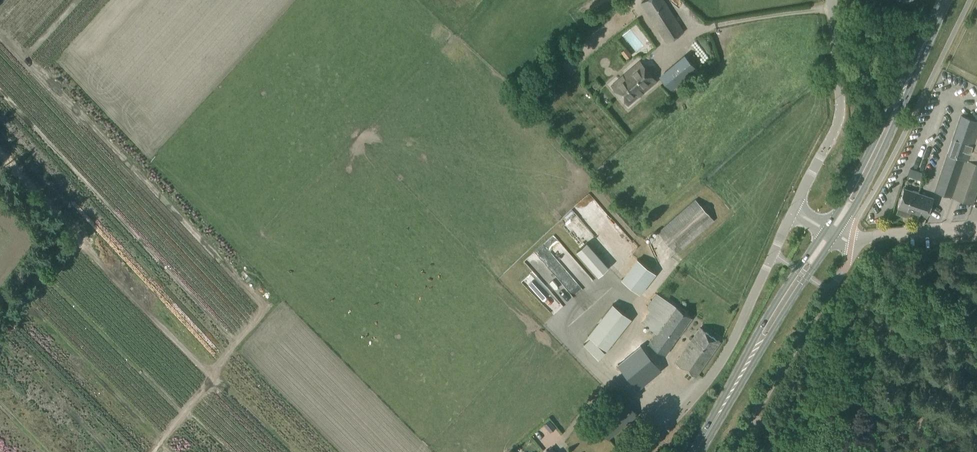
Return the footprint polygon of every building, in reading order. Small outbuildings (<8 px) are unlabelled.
[(640,2),(666,43),(684,31),(665,0),(644,0),(640,2)] [(630,52),(626,48),(621,52),(625,56),(630,52)] [(683,54),(656,75),(670,93),(696,71),(683,54)] [(639,61),(611,85),(628,105),(656,81),(639,61)] [(960,115),(937,183),(935,191),(972,203),(976,188),(976,120),(960,115)] [(905,188),(896,213),(910,218),(912,211),(926,216),(933,197),(905,188)] [(658,231),(677,253),(714,220),(695,198),(658,231)] [(587,240),(577,250),(598,275),(609,265),(587,240)] [(634,258),(618,279),(636,294),(653,273),(634,258)] [(648,309),(640,321),(656,332),(649,342),(666,354),(691,317),(655,292),(645,307),(648,309)] [(544,308),(548,313),(557,305),(552,300),(544,308)] [(611,304),(587,336),(606,351),(631,319),(611,304)] [(700,327),(676,361),(697,376),(721,342),(700,327)] [(589,338),(582,344),(597,359),(603,353),(589,338)] [(641,345),(616,366),(636,389),(660,369),(641,345)] [(628,401),(598,426),(609,440),(639,414),(628,401)] [(549,422),(544,426),(550,433),(555,429),(549,422)]
